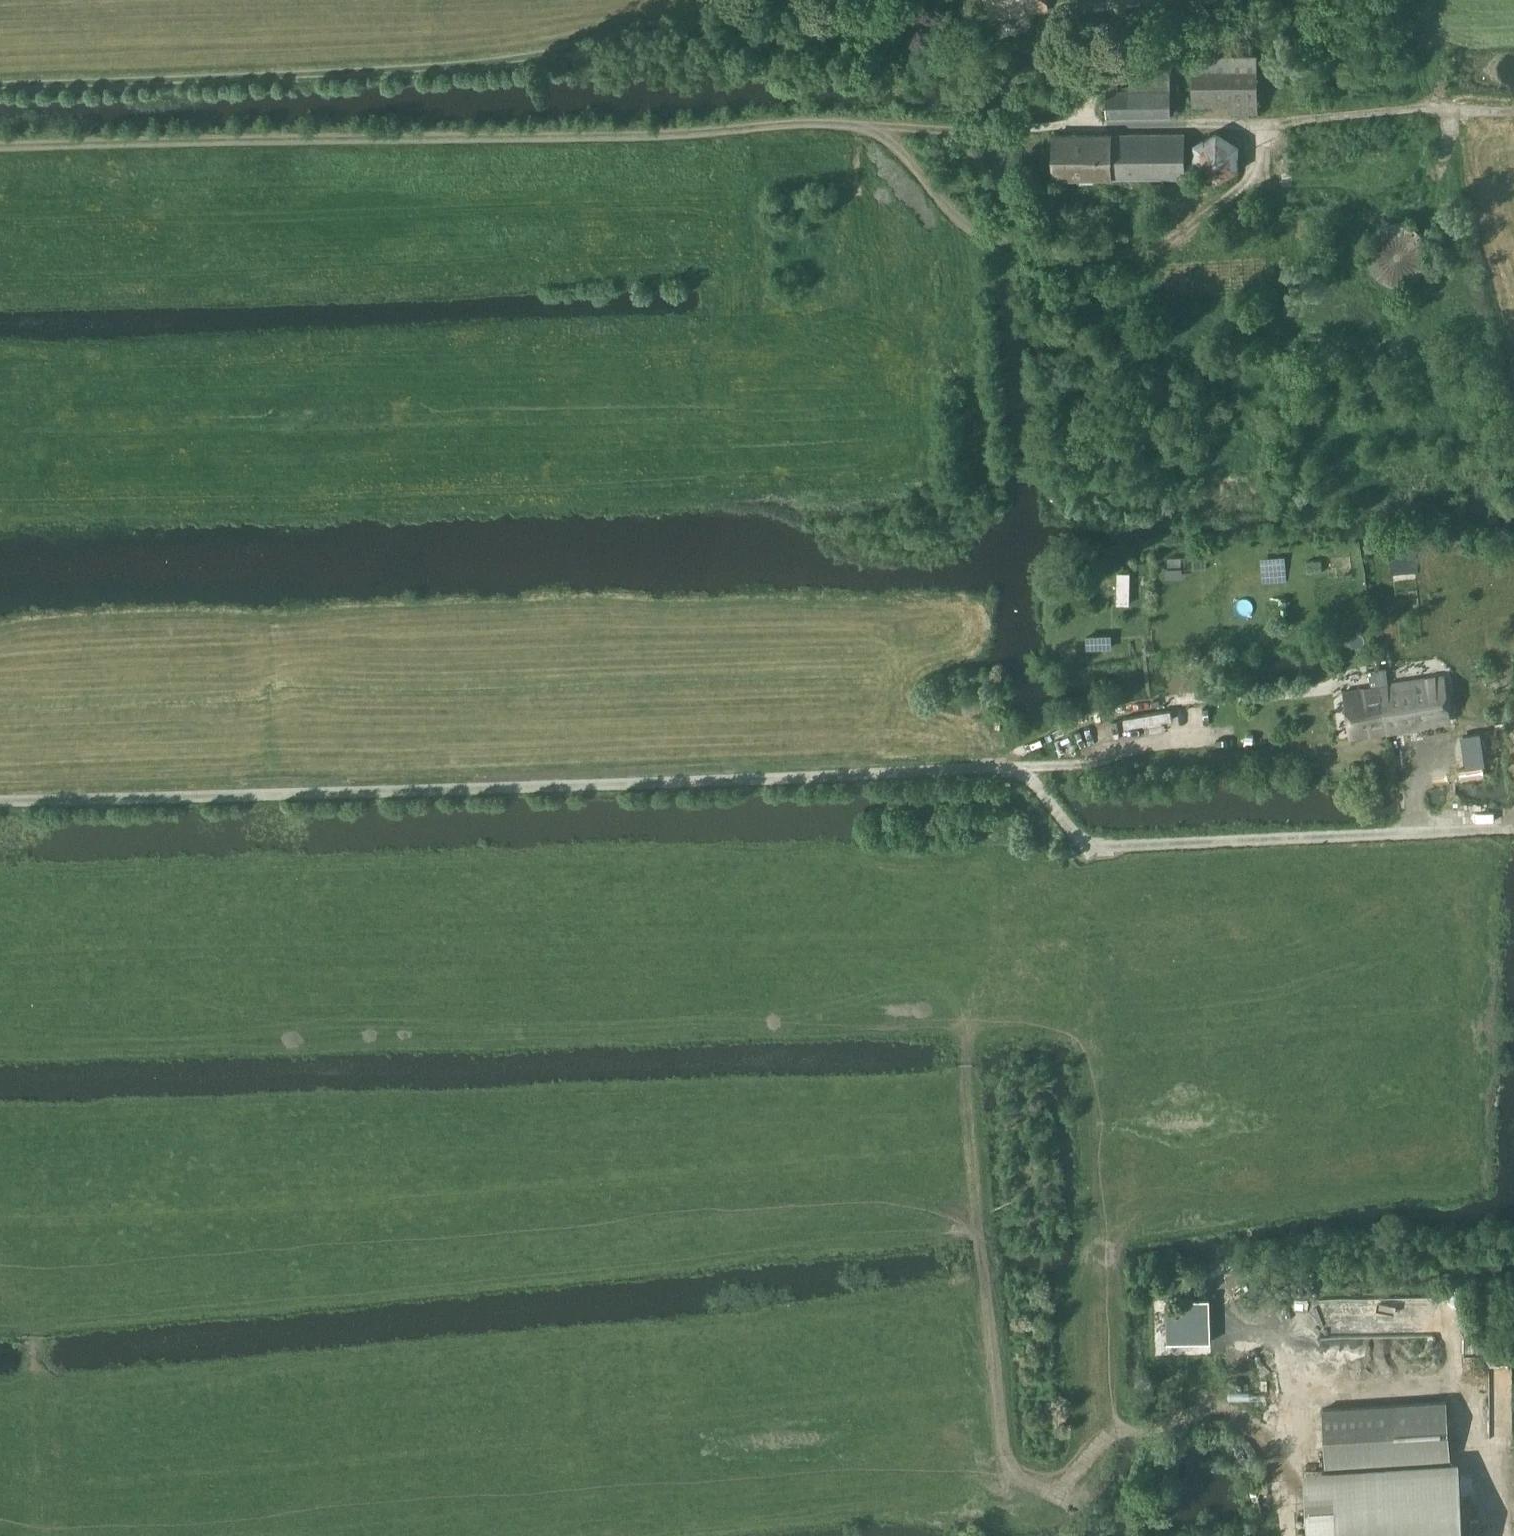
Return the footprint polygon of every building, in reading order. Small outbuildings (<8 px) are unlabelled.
[(1048,10),(1047,0),(990,0),(991,16),(1048,10)] [(1057,36),(1144,25),(1141,2),(1054,13),(1057,36)] [(1231,112),(1259,111),(1258,53),(1192,54),(1193,105),(1231,104),(1231,112)] [(1108,116),(1172,115),(1171,69),(1131,69),(1131,88),(1107,89),(1108,116)] [(1239,170),(1240,144),(1217,129),(1194,142),(1194,168),(1216,182),(1239,170)] [(1056,178),(1186,177),(1186,133),(1055,133),(1056,178)] [(1390,282),(1399,284),(1405,283),(1410,281),(1416,279),(1420,275),(1424,270),(1427,265),(1429,260),(1430,254),(1429,248),(1428,242),(1425,237),(1422,232),(1418,228),(1413,225),(1404,222),(1398,221),(1392,222),(1387,224),(1381,227),(1377,230),(1373,235),(1370,240),(1368,246),(1367,251),(1368,257),(1369,263),(1372,268),(1375,273),(1380,277),(1385,280),(1390,282)] [(1372,687),(1345,691),(1352,737),(1401,729),(1450,719),(1444,675),(1389,685),(1387,667),(1379,668),(1370,670),(1372,687)] [(1211,1341),(1210,1298),(1167,1299),(1168,1342),(1211,1341)] [(1448,1400),(1323,1407),(1326,1465),(1451,1458),(1448,1400)] [(1307,1486),(1310,1535),(1463,1535),(1460,1477),(1307,1486)]
